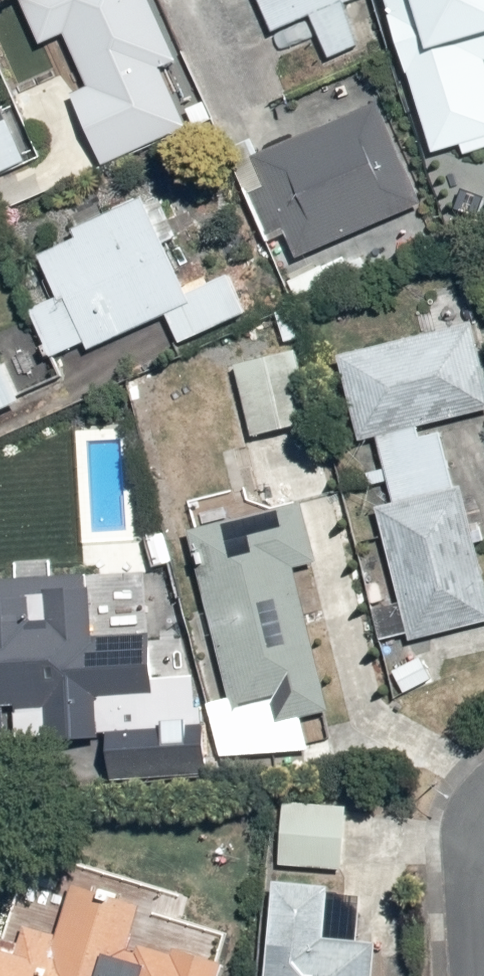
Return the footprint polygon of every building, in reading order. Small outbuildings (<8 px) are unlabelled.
[(43,47),(70,35),(90,82),(70,91),(104,168),(194,129),(167,67),(180,62),(153,0),(23,0),(43,47)] [(277,30),(311,14),(329,53),(361,38),(343,0),(263,0),(277,30)] [(426,49),(406,54),(429,147),(483,134),(483,0),(414,0),(426,49)] [(284,261),(292,259),(308,302),(390,271),(374,228),(423,210),(385,108),(244,157),(250,170),(284,261)] [(4,175),(36,162),(17,113),(0,120),(0,165),(4,175)] [(150,197),(39,253),(57,294),(32,305),(55,357),(89,342),(93,351),(172,316),(185,347),(252,318),(231,272),(191,289),(150,197)] [(343,353),(360,442),(380,439),(392,502),(382,504),(407,641),(483,623),(483,493),(483,488),(459,493),(442,421),(483,411),(483,365),(474,321),(341,347),(343,353)] [(27,403),(0,342),(0,415),(27,403)] [(293,354),(239,360),(253,437),(306,428),(293,354)] [(190,532),(233,697),(222,696),(222,754),(320,751),(319,710),(329,708),(292,566),(322,558),(307,501),(190,532)] [(5,726),(4,702),(20,701),(20,719),(49,718),(50,739),(142,736),(144,784),(212,781),(209,715),(192,715),(190,677),(161,678),(156,574),(137,574),(136,548),(106,549),(107,572),(56,574),(55,547),(13,549),(14,574),(0,574),(0,727),(5,726)] [(353,806),(285,804),(281,865),(350,869),(353,806)] [(275,872),(266,975),(375,975),(379,940),(366,939),(372,879),(275,872)] [(230,957),(183,944),(180,954),(159,949),(163,937),(145,932),(154,901),(80,881),(66,935),(29,925),(24,943),(1,937),(0,940),(0,975),(224,975),(230,957)]
